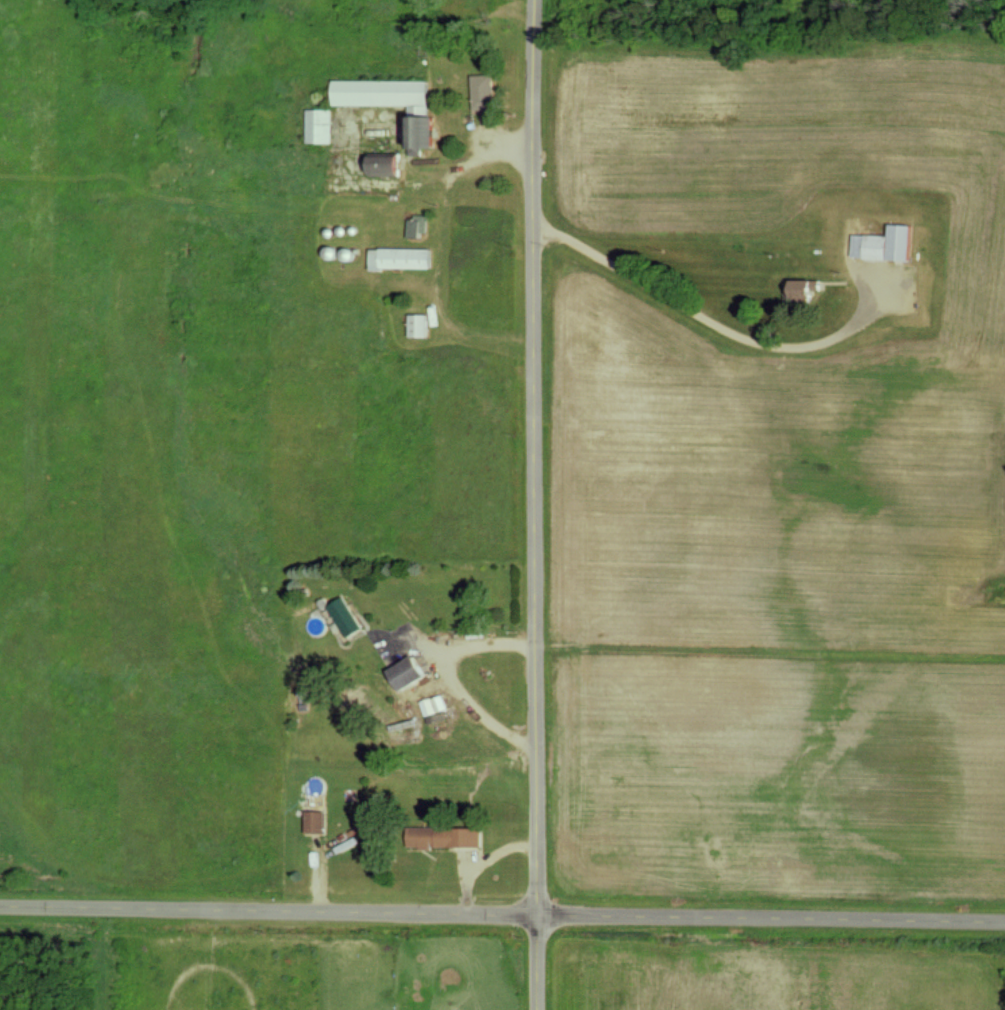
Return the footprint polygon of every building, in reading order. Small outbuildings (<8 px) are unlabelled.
[(497,74),(476,75),(477,108),(498,108),(497,74)] [(431,81),(337,80),(337,105),(411,105),(411,148),(439,148),(439,116),(431,116),(431,81)] [(335,143),(335,110),(311,109),(310,142),(335,143)] [(374,175),(402,176),(402,153),(374,152),(374,175)] [(418,220),(412,220),(411,237),(428,238),(429,215),(419,215),(418,220)] [(859,258),(916,260),(918,225),(896,224),(896,236),(860,234),(859,258)] [(433,269),(434,249),(374,248),(373,268),(433,269)] [(827,281),(799,280),(799,301),(827,301),(827,281)] [(411,337),(429,337),(429,315),(411,315),(411,337)] [(331,604),(348,637),(365,628),(347,595),(331,604)] [(427,677),(418,655),(391,666),(400,688),(427,677)] [(448,708),(443,694),(422,701),(427,715),(448,708)] [(325,832),(325,810),(306,810),(306,832),(325,832)] [(481,846),(481,826),(407,827),(407,847),(481,846)]
